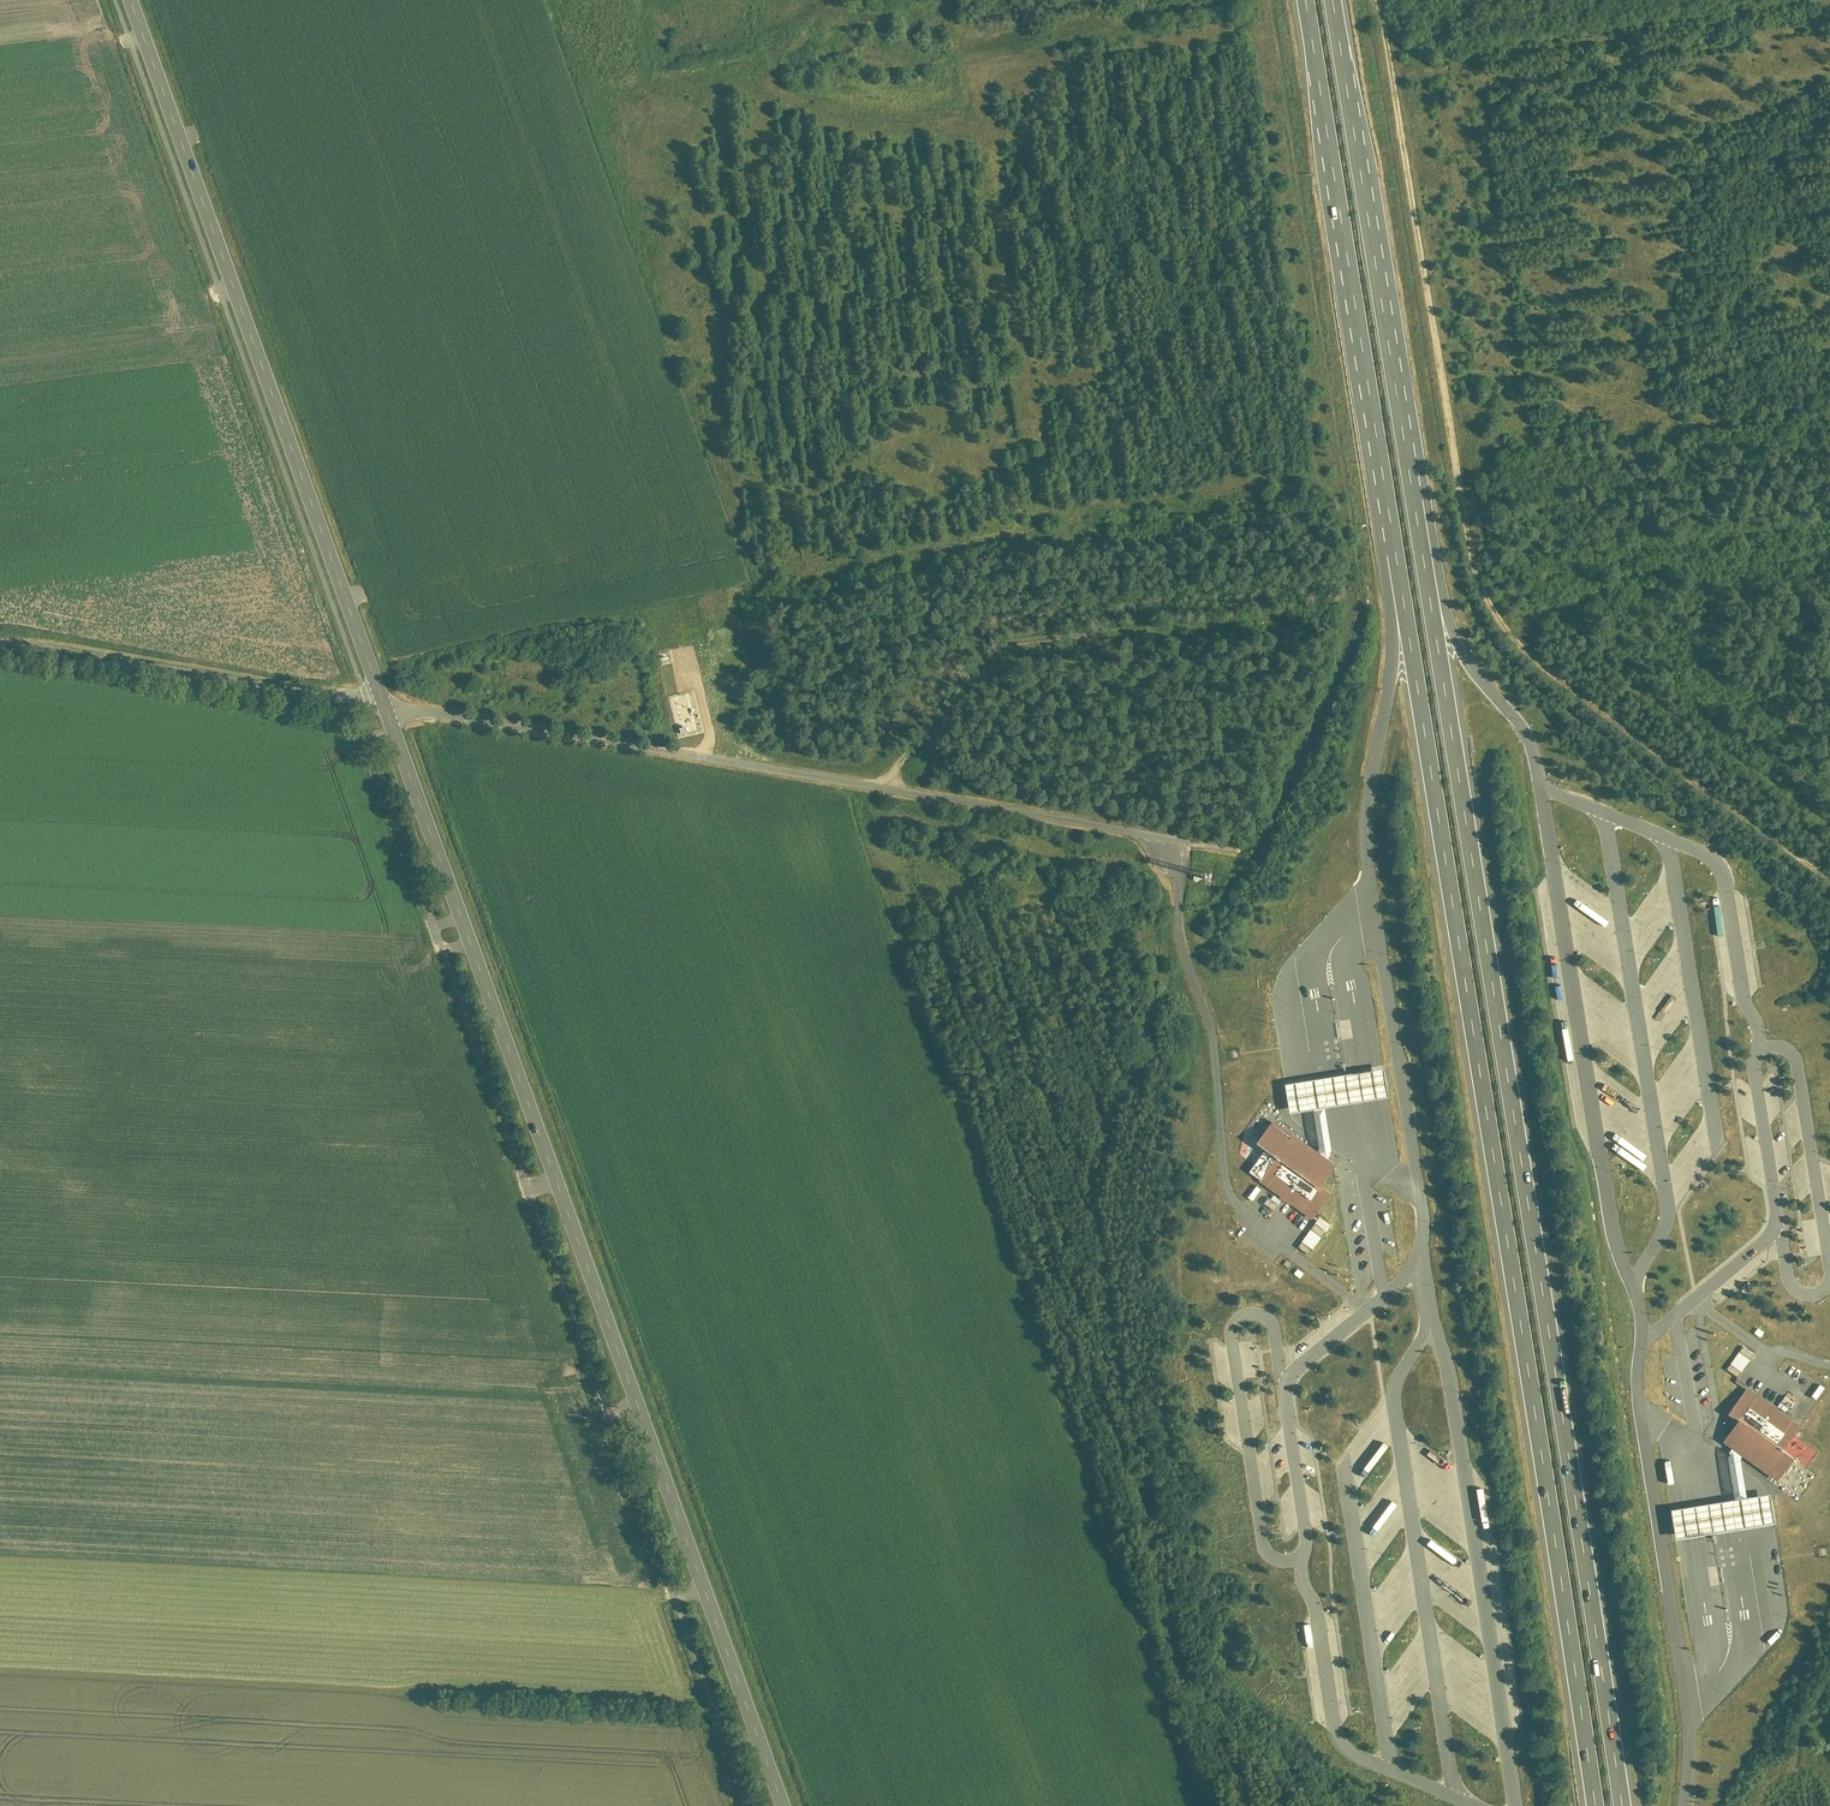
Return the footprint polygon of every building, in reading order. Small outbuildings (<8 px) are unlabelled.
[(1569,872),(1566,878),(1599,898),(1603,892),(1569,872)] [(1545,893),(1537,895),(1541,913),(1549,911),(1545,893)] [(1287,1080),(1292,1110),(1315,1107),(1327,1105),(1392,1095),(1387,1065),(1287,1080)] [(1315,1107),(1323,1151),(1333,1158),(1336,1152),(1327,1105),(1315,1107)] [(1323,1151),(1295,1131),(1293,1134),(1276,1122),(1262,1141),(1270,1147),(1253,1171),(1317,1216),(1336,1190),(1327,1184),(1341,1164),(1333,1158),(1323,1151)] [(1312,1255),(1334,1224),(1323,1216),(1300,1246),(1312,1255)] [(1728,1369),(1741,1378),(1754,1359),(1742,1351),(1728,1369)] [(1801,1427),(1748,1389),(1729,1415),(1738,1422),(1724,1442),(1733,1450),(1743,1456),(1779,1482),(1795,1460),(1783,1451),(1801,1427)] [(1728,1458),(1736,1500),(1746,1498),(1741,1459),(1743,1456),(1733,1450),(1728,1458)] [(1672,1510),(1677,1540),(1695,1537),(1731,1531),(1750,1528),(1763,1526),(1776,1523),(1771,1494),(1759,1496),(1746,1498),(1736,1500),(1726,1501),(1690,1507),(1672,1510)] [(1381,1519),(1390,1506),(1384,1502),(1375,1515),(1381,1519)] [(1380,1550),(1385,1554),(1407,1528),(1403,1524),(1380,1550)]
